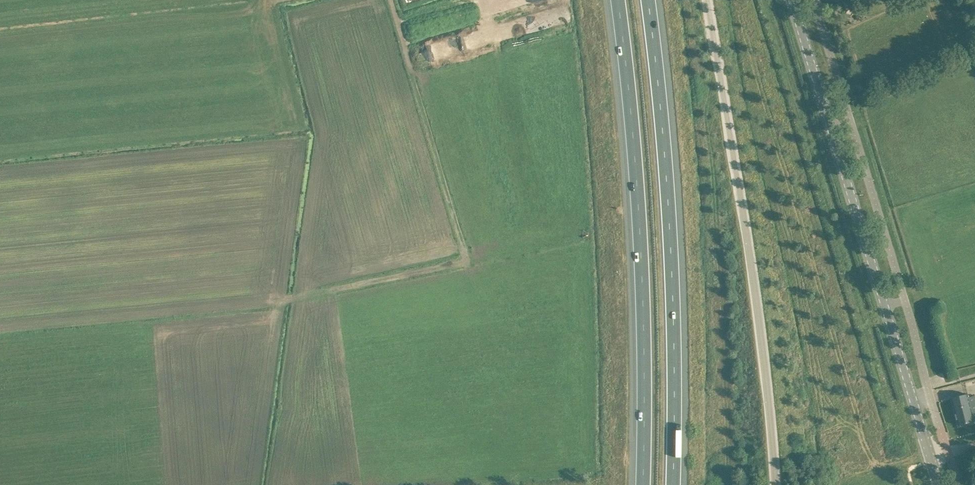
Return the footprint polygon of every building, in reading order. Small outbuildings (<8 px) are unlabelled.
[(959,425),(974,421),(968,394),(952,398),(959,425)]
